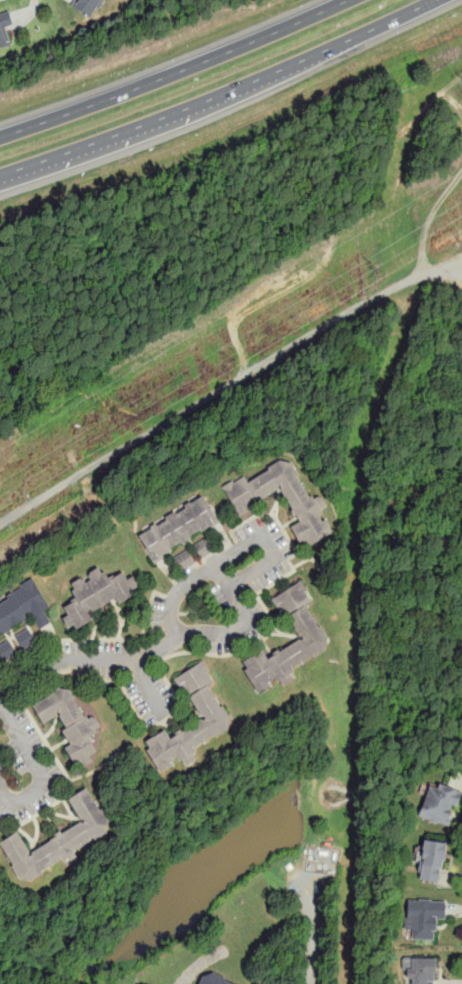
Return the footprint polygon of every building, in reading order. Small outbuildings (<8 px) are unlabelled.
[(93,18),(102,0),(76,0),(72,8),(93,18)] [(9,44),(5,27),(12,25),(9,12),(0,14),(0,46),(9,44)] [(237,514),(282,491),(298,521),(290,526),(301,547),(332,532),(321,511),(327,508),(319,493),(309,498),(289,458),(247,479),(244,474),(222,485),(237,514)] [(220,524),(203,493),(135,531),(152,561),(220,524)] [(194,543),(200,558),(215,551),(208,537),(194,543)] [(175,557),(182,571),(195,563),(187,550),(175,557)] [(69,581),(76,598),(63,604),(67,614),(63,616),(69,630),(94,619),(91,612),(140,590),(131,570),(107,580),(101,566),(69,581)] [(39,629),(50,623),(44,611),(50,607),(33,577),(0,597),(0,637),(33,618),(39,629)] [(297,639),(267,658),(262,650),(240,663),(258,694),(293,673),(291,669),(330,646),(307,606),(313,603),(300,582),(273,598),(297,639)] [(15,635),(23,649),(36,641),(28,627),(15,635)] [(9,639),(0,644),(0,656),(3,662),(18,654),(9,639)] [(200,720),(169,737),(165,730),(143,742),(159,771),(179,759),(183,765),(198,757),(193,748),(232,726),(209,686),(215,683),(202,661),(176,677),(200,720)] [(42,723),(57,715),(72,743),(65,747),(76,767),(99,755),(88,735),(101,728),(93,713),(84,718),(67,685),(32,703),(42,723)] [(461,789),(429,780),(418,817),(450,826),(461,789)] [(29,852),(18,832),(0,842),(0,845),(23,883),(63,859),(66,863),(78,856),(74,850),(112,828),(88,787),(68,798),(81,821),(29,852)] [(440,882),(445,841),(422,838),(417,879),(440,882)] [(444,919),(445,898),(406,897),(405,938),(433,939),(434,918),(444,919)] [(412,983),(436,983),(436,957),(402,957),(402,979),(412,979),(412,983)] [(204,971),(199,983),(238,983),(204,971)]
